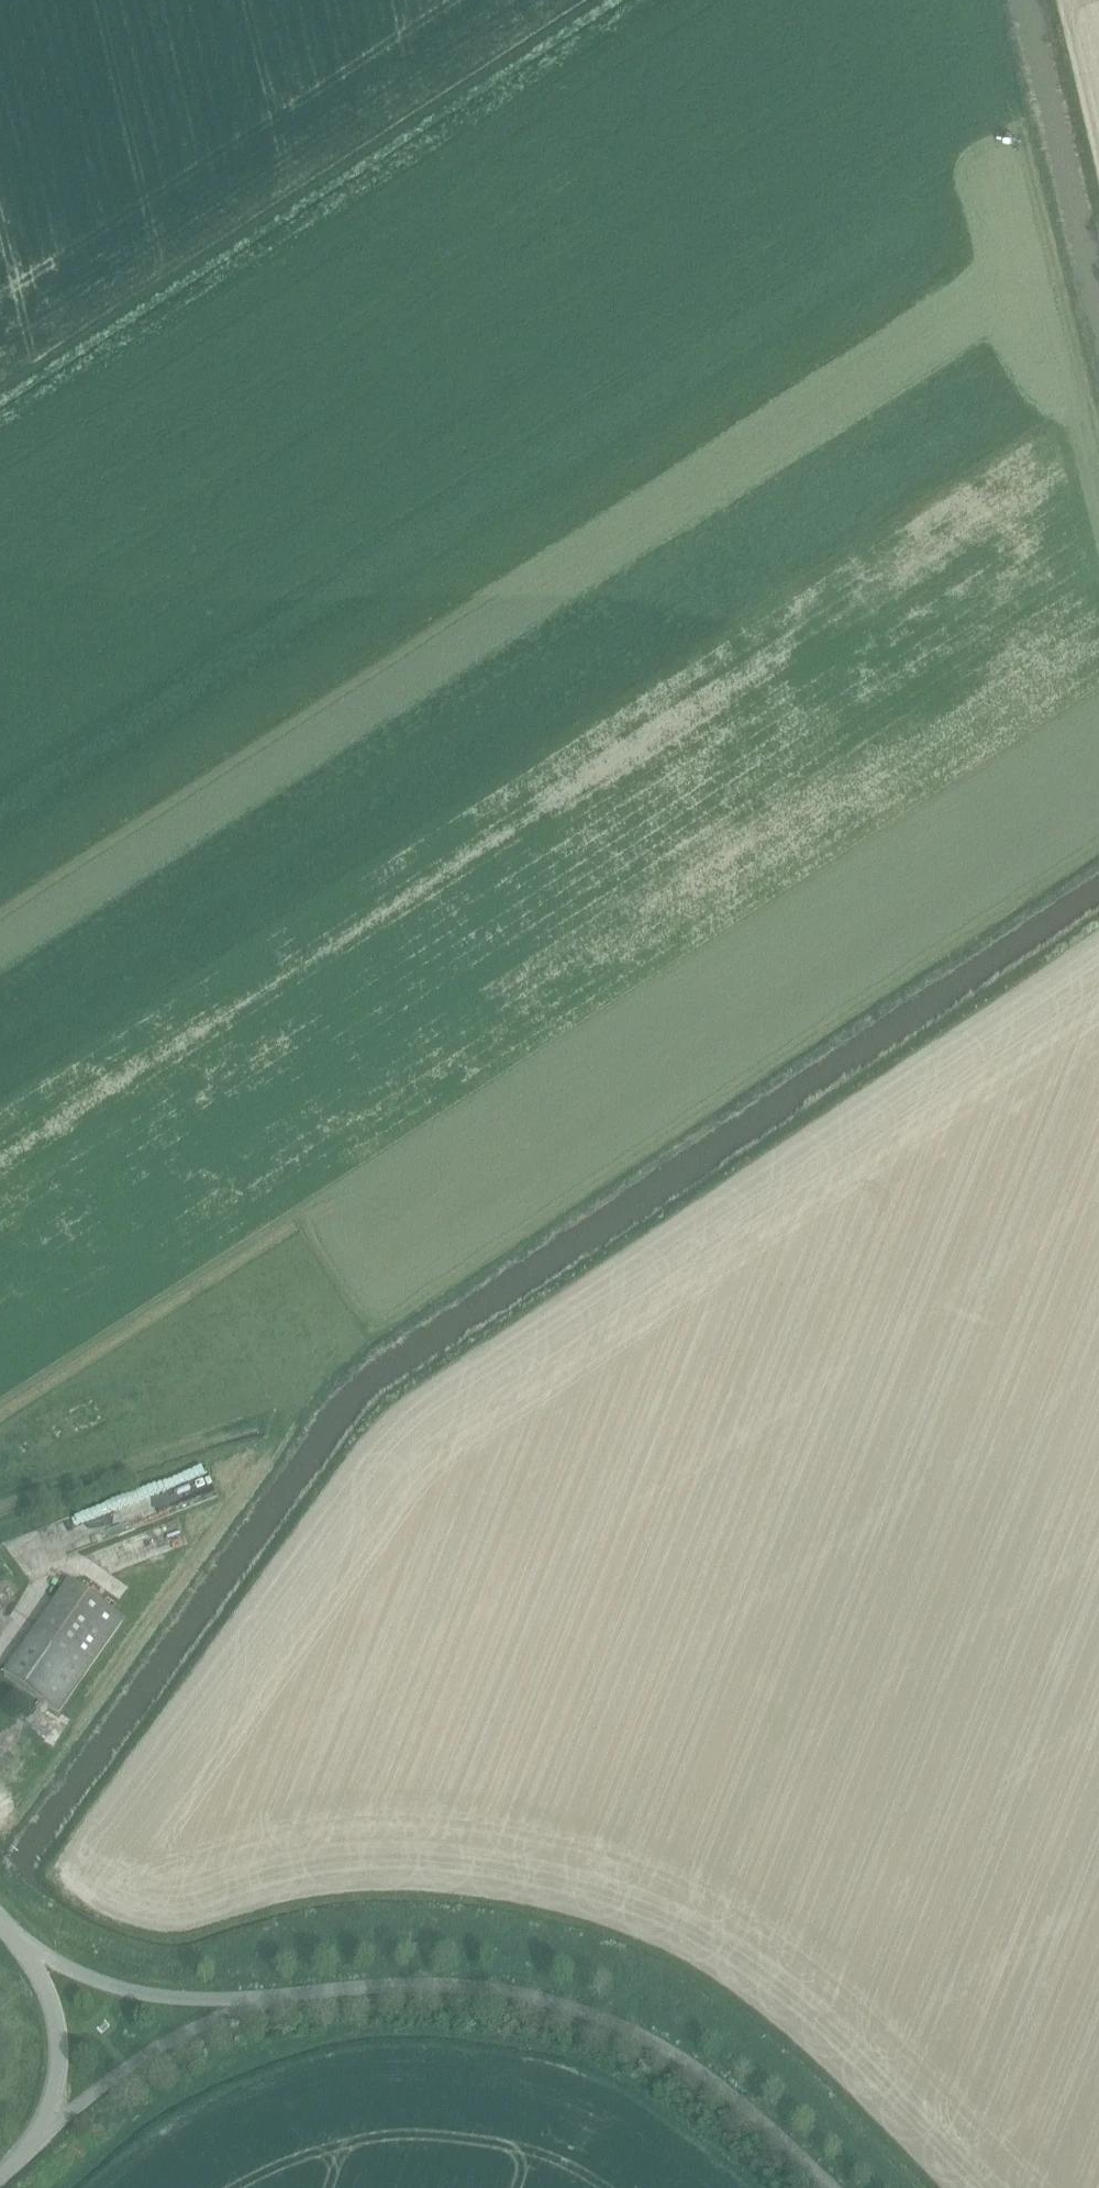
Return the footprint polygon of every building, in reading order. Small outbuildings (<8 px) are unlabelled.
[(182,1493),(218,1490),(216,1471),(180,1475),(182,1493)] [(58,1713),(123,1620),(69,1582),(4,1675),(58,1713)]
